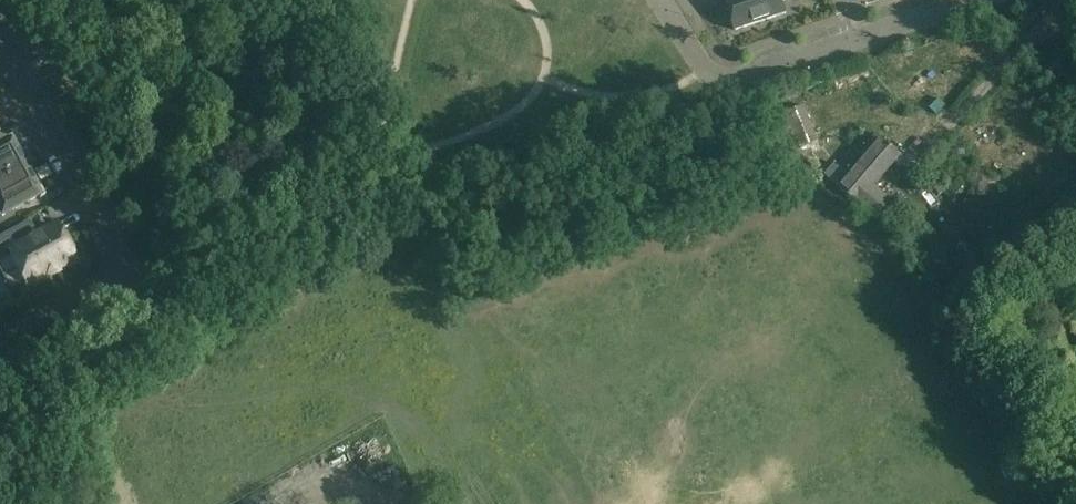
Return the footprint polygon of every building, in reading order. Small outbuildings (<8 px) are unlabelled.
[(735,32),(786,15),(781,0),(724,0),(735,32)] [(799,94),(772,105),(778,119),(787,140),(795,136),(800,150),(819,143),(804,107),(799,94)] [(834,184),(876,221),(892,203),(874,187),(900,156),(876,135),(843,173),(834,165),(824,176),(834,184)] [(24,169),(22,165),(26,163),(19,150),(15,152),(9,142),(0,147),(0,182),(24,169)] [(24,169),(0,182),(0,218),(37,197),(33,190),(35,189),(33,186),(37,184),(30,171),(26,173),(24,169)] [(7,255),(10,254),(26,284),(43,275),(44,275),(44,274),(54,269),(55,269),(56,268),(73,259),(55,227),(36,237),(28,222),(0,237),(0,259),(7,255)] [(112,224),(102,230),(113,250),(123,245),(112,224)]
